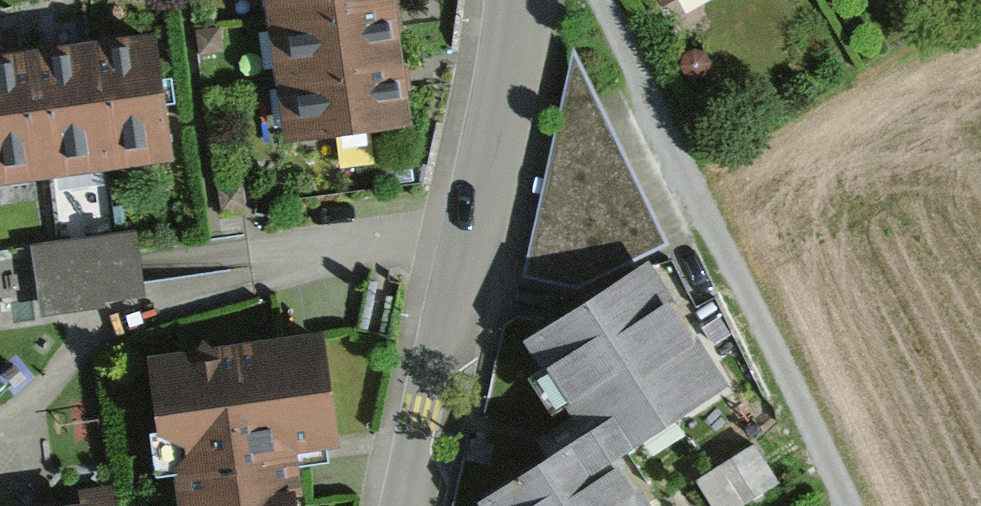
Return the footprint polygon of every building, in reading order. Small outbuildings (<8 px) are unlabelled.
[(270,17),(383,0),(268,0),(270,17)] [(382,1),(270,18),(279,81),(392,64),(382,1)] [(105,162),(165,154),(150,33),(89,41),(105,162)] [(44,170),(105,162),(89,41),(28,49),(44,170)] [(43,170),(27,49),(0,53),(0,176),(43,170)] [(573,51),(525,277),(577,287),(662,238),(573,51)] [(392,65),(279,82),(289,145),(401,129),(392,65)] [(137,232),(31,247),(40,312),(145,296),(137,232)] [(635,261),(526,336),(606,453),(716,378),(635,261)] [(307,332),(152,356),(167,456),(323,433),(307,332)] [(489,505),(641,505),(591,431),(485,500),(489,505)] [(167,456),(174,505),(291,505),(280,439),(167,456)] [(695,477),(711,505),(720,505),(769,479),(751,446),(695,477)]
